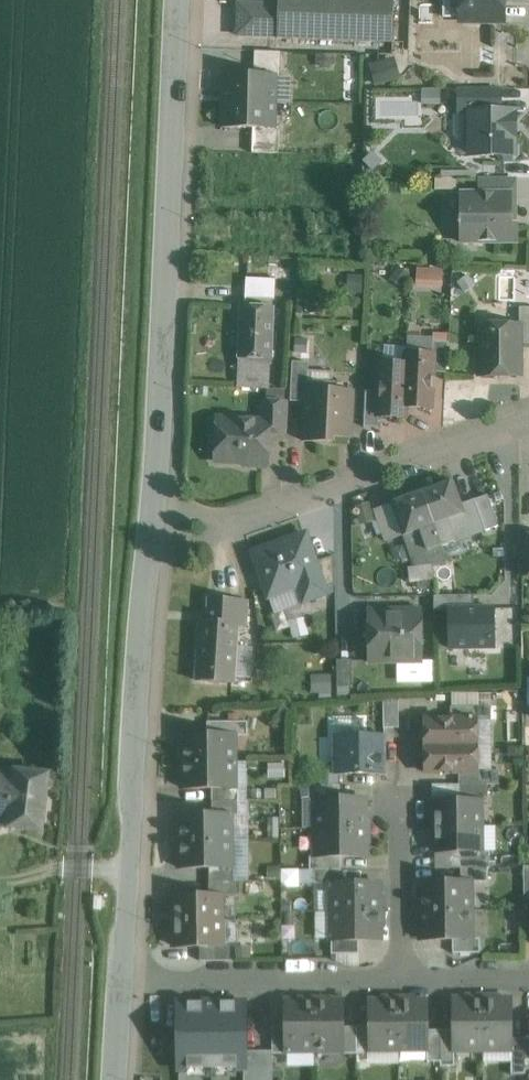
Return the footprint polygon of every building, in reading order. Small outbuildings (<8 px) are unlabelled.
[(277,37),(277,39),(392,43),(394,0),(278,0),(277,37)] [(460,21),(503,21),(503,0),(460,0),(460,21)] [(278,5),(247,4),(238,12),(237,36),(277,37),(278,5)] [(490,64),(514,64),(514,32),(500,32),(500,47),(490,47),(490,64)] [(281,52),(254,51),(253,75),(276,76),(276,77),(280,77),(281,52)] [(374,81),(401,78),(399,60),(372,63),(374,81)] [(253,75),(223,75),(222,101),(275,102),(276,77),(276,76),(253,75)] [(500,90),(460,90),(460,114),(470,114),(470,112),(500,112),(500,90)] [(379,116),(416,114),(415,100),(378,103),(379,116)] [(275,102),(222,101),(221,127),(252,128),(274,129),(274,128),(275,102)] [(500,112),(470,112),(470,114),(470,130),(459,141),(475,156),(499,156),(504,161),(512,161),(518,155),(518,147),(513,142),(513,136),(515,136),(515,117),(513,117),(513,112),(500,112)] [(274,129),(252,128),(251,153),(278,154),(279,128),(274,128),(274,129)] [(517,178),(478,178),(478,194),(511,194),(517,194),(517,178)] [(478,194),(461,194),(461,221),(458,221),(459,225),(461,225),(461,243),(517,243),(517,226),(511,226),(511,194),(478,194)] [(292,260),(269,259),(267,279),(274,280),(278,280),(277,297),(290,297),(292,260)] [(418,268),(419,286),(446,285),(445,267),(418,268)] [(267,279),(246,278),(245,299),(273,300),(274,280),(267,279)] [(273,308),(241,307),(237,387),(269,389),(269,388),(272,309),(273,309),(273,308)] [(519,307),(519,326),(520,326),(520,344),(528,344),(528,308),(519,307)] [(519,326),(479,326),(479,376),(520,376),(520,344),(520,326),(519,326)] [(447,342),(433,342),(432,355),(433,355),(433,373),(446,373),(447,342)] [(432,355),(406,354),(406,365),(407,365),(405,407),(406,407),(431,408),(433,373),(433,355),(432,355)] [(309,363),(292,362),(290,401),(305,402),(306,389),(307,389),(309,363)] [(406,365),(380,364),(379,391),(378,416),(379,416),(405,418),(406,407),(405,407),(407,365),(406,365)] [(307,389),(306,389),(305,402),(303,441),(332,442),(332,437),(350,438),(352,392),(307,389)] [(379,391),(366,391),(364,427),(378,428),(379,416),(378,416),(379,391)] [(286,403),(263,402),(262,422),(269,422),(269,434),(284,435),(286,403)] [(262,422),(217,420),(216,443),(220,447),(220,461),(241,462),(245,466),(263,467),(267,463),(269,434),(269,422),(262,422)] [(453,482),(392,504),(403,536),(420,530),(428,551),(456,541),(448,520),(465,514),(453,482)] [(420,530),(403,536),(411,557),(428,551),(420,530)] [(306,533),(253,552),(268,597),(298,586),(303,601),(327,593),(325,588),(316,561),(306,533)] [(455,557),(458,547),(456,541),(428,551),(432,565),(447,563),(447,558),(455,557)] [(334,555),(316,561),(325,588),(335,584),(334,555)] [(447,563),(432,565),(434,579),(449,577),(447,563)] [(432,565),(409,568),(411,582),(434,579),(432,565)] [(248,601),(209,599),(208,621),(201,621),(197,680),(233,682),(237,626),(247,626),(248,601)] [(451,610),(451,649),(495,649),(494,609),(451,610)] [(400,610),(400,615),(369,616),(370,663),(421,662),(421,610),(400,610)] [(352,660),(337,660),(337,687),(352,687),(352,660)] [(311,675),(311,694),(332,693),(331,675),(311,675)] [(399,728),(399,697),(383,697),(384,728),(399,728)] [(491,706),(450,707),(451,720),(477,720),(491,720),(491,706)] [(477,720),(451,720),(425,721),(425,746),(477,746),(477,720)] [(247,722),(207,722),(207,735),(233,735),(233,736),(248,736),(247,722)] [(207,735),(183,736),(184,762),(233,762),(233,736),(233,735),(207,735)] [(382,772),(382,737),(337,737),(338,772),(382,772)] [(477,746),(425,746),(426,772),(459,771),(477,771),(477,770),(477,746)] [(233,762),(184,762),(184,789),(212,789),(234,788),(233,762)] [(13,773),(0,772),(0,820),(8,821),(7,827),(42,831),(49,774),(14,770),(13,773)] [(477,770),(477,771),(459,771),(459,784),(488,784),(488,785),(499,785),(499,770),(477,770)] [(488,785),(488,784),(459,784),(459,801),(480,801),(488,801),(488,785)] [(340,799),(340,786),(309,786),(309,800),(316,800),(316,799),(340,799)] [(239,788),(236,788),(234,788),(212,789),(212,802),(239,802),(239,788)] [(340,799),(316,799),(316,800),(316,828),(365,828),(364,799),(340,799)] [(480,801),(459,801),(435,801),(435,827),(480,826),(480,801)] [(239,802),(212,802),(212,815),(230,815),(230,816),(239,816),(239,802)] [(230,816),(230,815),(212,815),(180,816),(180,842),(230,842),(230,816)] [(481,851),(480,826),(435,827),(436,852),(461,852),(481,852),(481,851)] [(365,856),(365,828),(316,828),(316,856),(317,857),(341,857),(365,856)] [(230,867),(230,842),(180,842),(181,868),(209,868),(230,868),(230,867)] [(490,868),(490,851),(481,851),(481,852),(461,852),(461,869),(488,868),(490,868)] [(341,870),(341,857),(317,857),(316,856),(310,856),(310,870),(314,870),(341,870)] [(230,867),(230,868),(209,868),(209,882),(235,882),(235,867),(230,867)] [(488,882),(488,868),(461,869),(461,882),(470,882),(488,882)] [(341,883),(341,870),(314,870),(314,884),(331,884),(331,883),(341,883)] [(235,882),(209,882),(209,896),(220,896),(240,896),(240,881),(235,882)] [(470,882),(461,882),(421,882),(422,911),(470,911),(470,882)] [(341,883),(331,883),(331,884),(331,912),(380,912),(380,883),(341,883)] [(209,896),(175,896),(175,922),(221,921),(220,896),(209,896)] [(471,939),(470,911),(422,911),(422,940),(453,940),(471,939)] [(380,940),(380,912),(331,912),(332,941),(359,941),(380,940)] [(221,921),(175,922),(176,947),(200,947),(221,947),(221,946),(221,921)] [(471,939),(453,940),(453,954),(480,953),(480,939),(471,939)] [(359,954),(359,941),(332,941),(332,955),(359,954)] [(221,946),(221,947),(200,947),(200,961),(231,961),(231,946),(221,946)] [(483,1049),(483,1000),(454,1001),(454,1030),(454,1049),(455,1049),(483,1049)] [(512,1039),(511,1000),(483,1000),(483,1049),(511,1049),(512,1049),(512,1039)] [(399,1050),(399,1001),(370,1002),(370,1027),(370,1050),(371,1050),(399,1050)] [(428,1031),(427,1001),(399,1001),(399,1050),(427,1050),(428,1050),(428,1031)] [(314,1002),(286,1002),(286,1027),(286,1051),(315,1050),(314,1002)] [(343,1027),(343,1002),(314,1002),(315,1050),(343,1050),(344,1050),(343,1027)] [(245,1052),(245,1003),(179,1003),(179,1070),(244,1069),(246,1069),(245,1052)] [(286,1051),(286,1027),(273,1027),(273,1052),(273,1054),(286,1054),(286,1051)] [(357,1054),(357,1027),(343,1027),(344,1050),(343,1050),(343,1054),(357,1054)] [(370,1050),(370,1027),(357,1027),(357,1054),(371,1054),(371,1050),(370,1050)] [(441,1062),(441,1030),(428,1031),(428,1050),(427,1050),(427,1062),(441,1062)] [(454,1030),(441,1030),(441,1062),(441,1066),(455,1066),(455,1049),(454,1049),(454,1030)] [(525,1039),(512,1039),(512,1049),(511,1049),(512,1074),(526,1074),(526,1069),(525,1039)] [(245,1052),(246,1069),(244,1069),(244,1079),(273,1079),(273,1054),(273,1052),(245,1052)]
